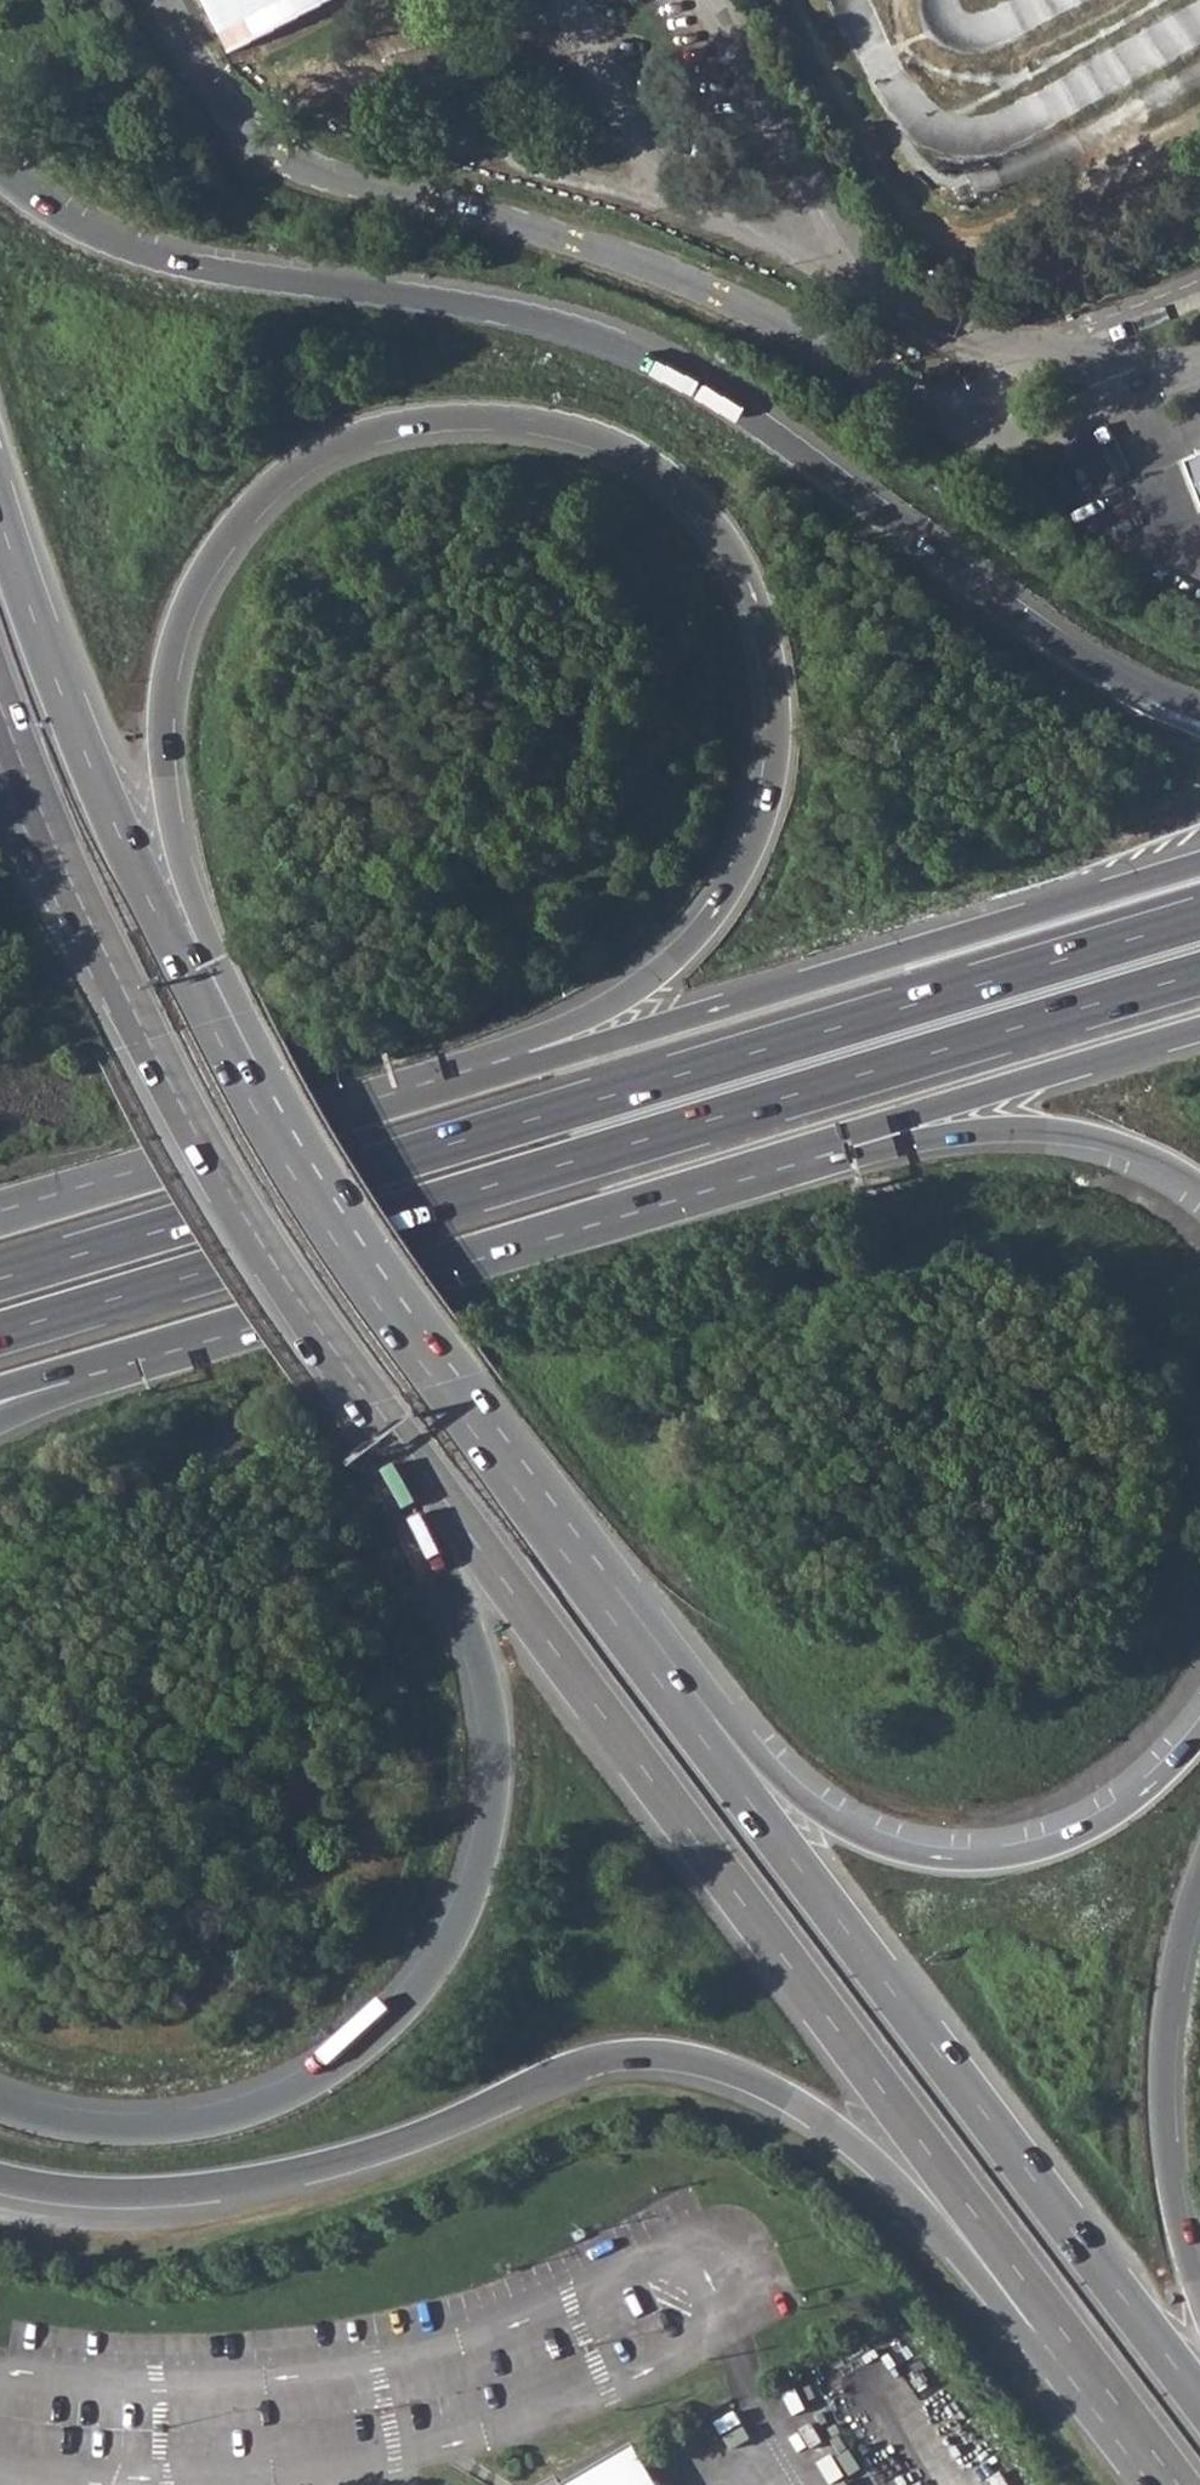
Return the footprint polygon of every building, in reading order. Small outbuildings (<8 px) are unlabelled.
[(234,54),(334,0),(205,0),(234,54)] [(1194,449),(1190,458),(1199,483),(1199,447),(1194,449)] [(635,2443),(564,2484),(660,2484),(635,2443)]
